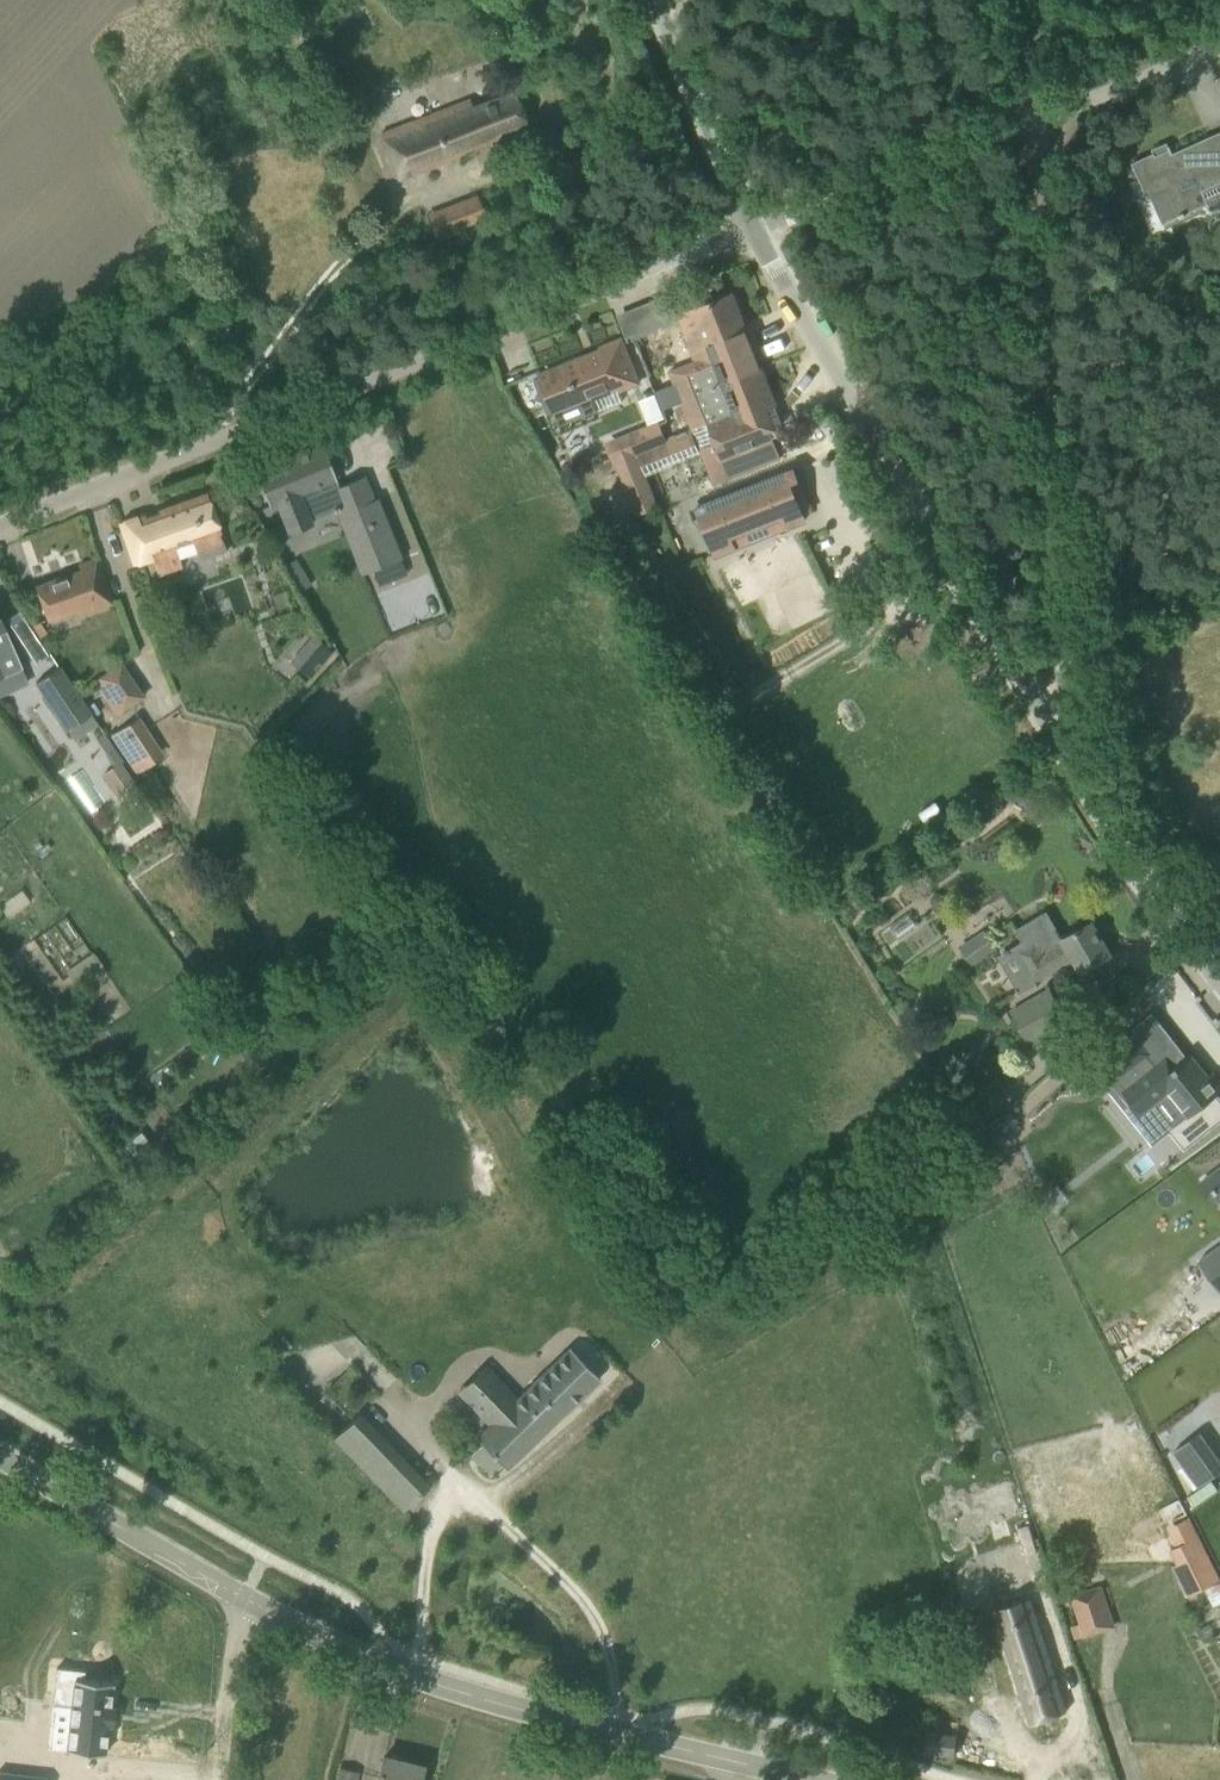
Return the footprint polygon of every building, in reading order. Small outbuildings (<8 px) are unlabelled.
[(379,131),(398,179),(529,128),(514,91),(472,107),(469,99),(379,131)] [(1132,163),(1148,199),(1151,198),(1162,224),(1219,199),(1219,132),(1172,153),(1169,146),(1132,163)] [(446,208),(454,230),(486,218),(478,196),(446,208)] [(695,361),(669,371),(678,393),(691,426),(692,428),(708,422),(716,442),(699,449),(701,453),(713,484),(762,465),(780,458),(769,430),(782,424),(775,406),(732,295),(677,316),(695,361)] [(544,374),(553,397),(548,399),(554,415),(617,390),(618,392),(639,384),(621,339),(600,348),(602,352),(581,360),(580,356),(564,362),(566,366),(544,374)] [(640,428),(604,442),(636,516),(658,507),(646,476),(676,464),(701,453),(699,449),(716,442),(708,422),(692,428),(691,426),(665,437),(658,419),(639,426),(640,428)] [(255,470),(254,471),(268,507),(270,506),(269,505),(276,503),(288,533),(288,532),(289,533),(290,533),(289,532),(310,524),(310,525),(311,525),(310,524),(311,523),(309,519),(299,493),(317,486),(318,485),(334,479),(335,480),(336,480),(321,444),(320,444),(321,445),(256,471),(255,470)] [(758,483),(698,507),(716,554),(763,536),(759,525),(773,519),(777,531),(796,523),(804,520),(801,513),(810,510),(794,469),(785,472),(780,458),(762,465),(767,480),(758,483)] [(356,506),(346,510),(370,571),(401,558),(376,498),(373,499),(364,475),(347,482),(356,506)] [(120,523),(134,564),(152,557),(158,575),(182,567),(179,558),(196,552),(199,561),(226,551),(220,533),(206,493),(158,510),(159,513),(145,518),(144,515),(120,523)] [(35,587),(43,609),(47,620),(76,610),(78,615),(112,603),(96,559),(78,565),(80,571),(35,587)] [(21,667),(0,619),(0,677),(21,667)] [(38,622),(31,625),(39,637),(46,633),(38,622)] [(91,679),(115,715),(142,696),(119,661),(91,679)] [(66,729),(73,741),(98,724),(60,665),(34,682),(65,729),(66,729)] [(137,718),(109,736),(132,771),(160,753),(137,718)] [(101,774),(116,794),(134,781),(111,750),(103,756),(111,767),(101,774)] [(1047,911),(1015,929),(1025,946),(1017,951),(1026,967),(1016,973),(1024,987),(1074,959),(1082,971),(1110,955),(1091,922),(1062,939),(1056,929),(1057,929),(1047,911)] [(56,957),(69,948),(76,959),(89,950),(66,916),(40,933),(56,957)] [(959,946),(972,965),(997,948),(984,929),(959,946)] [(93,952),(67,970),(79,988),(105,970),(93,952)] [(1010,1010),(1027,1041),(1067,1019),(1049,987),(1010,1010)] [(1085,1067),(1103,1090),(1106,1087),(1117,1078),(1125,1088),(1122,1091),(1140,1113),(1168,1090),(1187,1114),(1168,1128),(1185,1148),(1219,1120),(1219,1098),(1217,1094),(1219,1092),(1219,1091),(1191,1054),(1188,1057),(1171,1036),(1149,1053),(1132,1030),(1085,1067)] [(1206,1178),(1219,1197),(1219,1168),(1206,1178)] [(1199,1261),(1219,1290),(1219,1245),(1199,1261)] [(506,1469),(599,1378),(569,1347),(512,1402),(491,1380),(481,1390),(479,1388),(475,1392),(477,1394),(469,1402),(490,1424),(476,1437),(481,1442),(469,1454),(489,1475),(501,1463),(506,1469)] [(404,1509),(428,1486),(358,1413),(334,1436),(404,1509)] [(1183,1483),(1219,1539),(1219,1459),(1183,1483)] [(1169,1550),(1191,1595),(1219,1580),(1197,1535),(1169,1550)] [(1070,1594),(1083,1637),(1115,1627),(1102,1584),(1070,1594)] [(1036,1617),(1000,1629),(1030,1723),(1067,1711),(1036,1617)] [(52,1702),(52,1704),(71,1706),(66,1750),(104,1754),(112,1683),(83,1680),(84,1670),(56,1667),(52,1702)] [(925,1753),(955,1756),(958,1719),(928,1717),(925,1753)] [(423,1766),(383,1756),(377,1779),(419,1779),(423,1766)] [(1,1779),(25,1779),(26,1769),(2,1767),(1,1779)] [(356,1772),(340,1768),(337,1779),(354,1779),(356,1772)]
